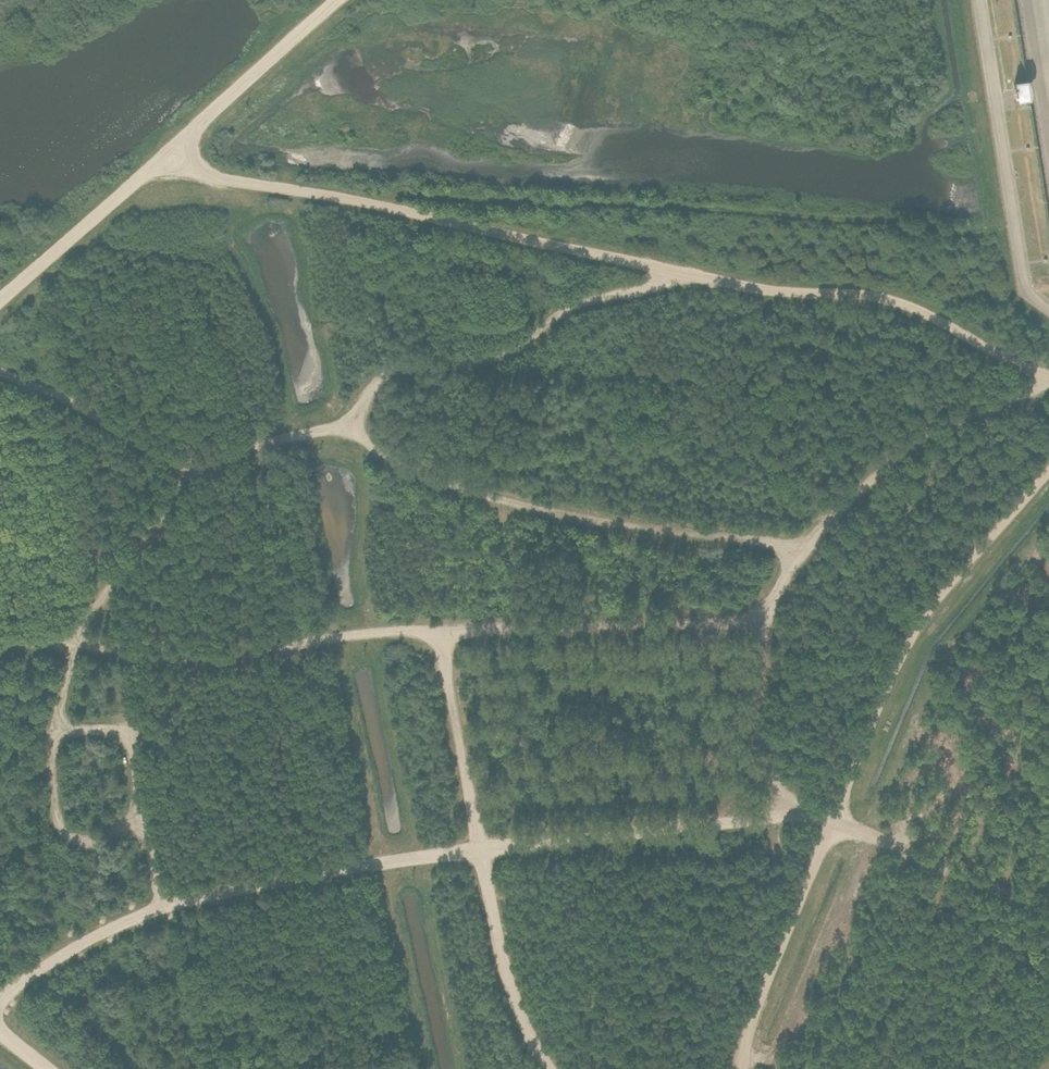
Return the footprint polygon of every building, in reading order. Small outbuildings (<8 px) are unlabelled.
[(1038,80),(1026,81),(1027,100),(1038,100),(1038,80)] [(1015,95),(1026,93),(1025,82),(1013,84),(1015,95)]
